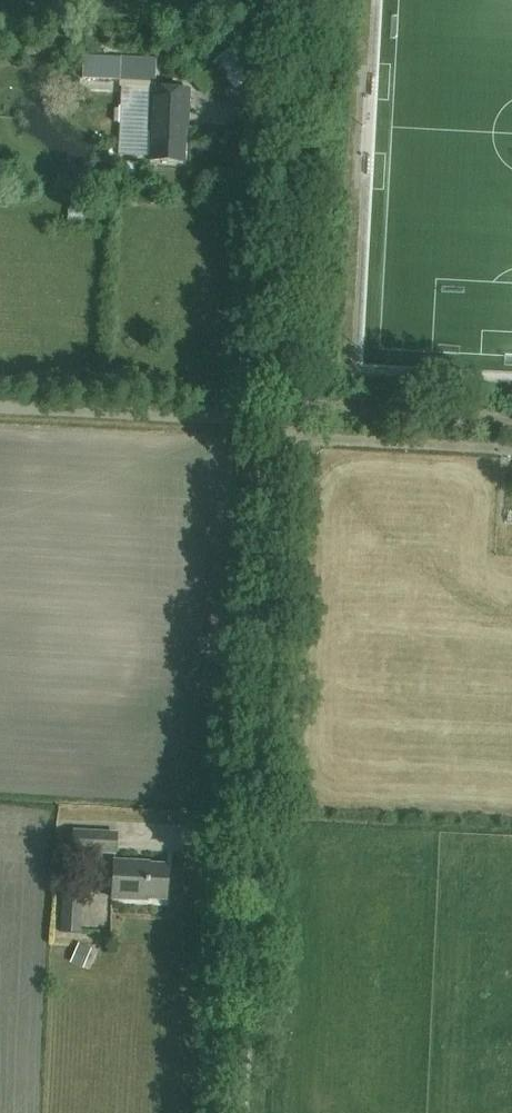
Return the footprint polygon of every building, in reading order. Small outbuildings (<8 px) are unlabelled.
[(137,80),(156,82),(156,66),(138,65),(137,80)] [(187,123),(188,90),(149,88),(147,130),(150,130),(149,160),(182,161),(184,123),(187,123)] [(57,220),(88,220),(88,206),(68,206),(68,208),(57,208),(57,220)] [(72,831),(71,859),(102,860),(102,853),(115,853),(115,833),(72,831)] [(165,900),(166,866),(149,865),(149,862),(114,861),(112,900),(147,901),(147,899),(165,900)] [(81,934),(81,902),(62,902),(61,934),(81,934)] [(92,949),(79,944),(70,963),(84,969),(92,949)]
